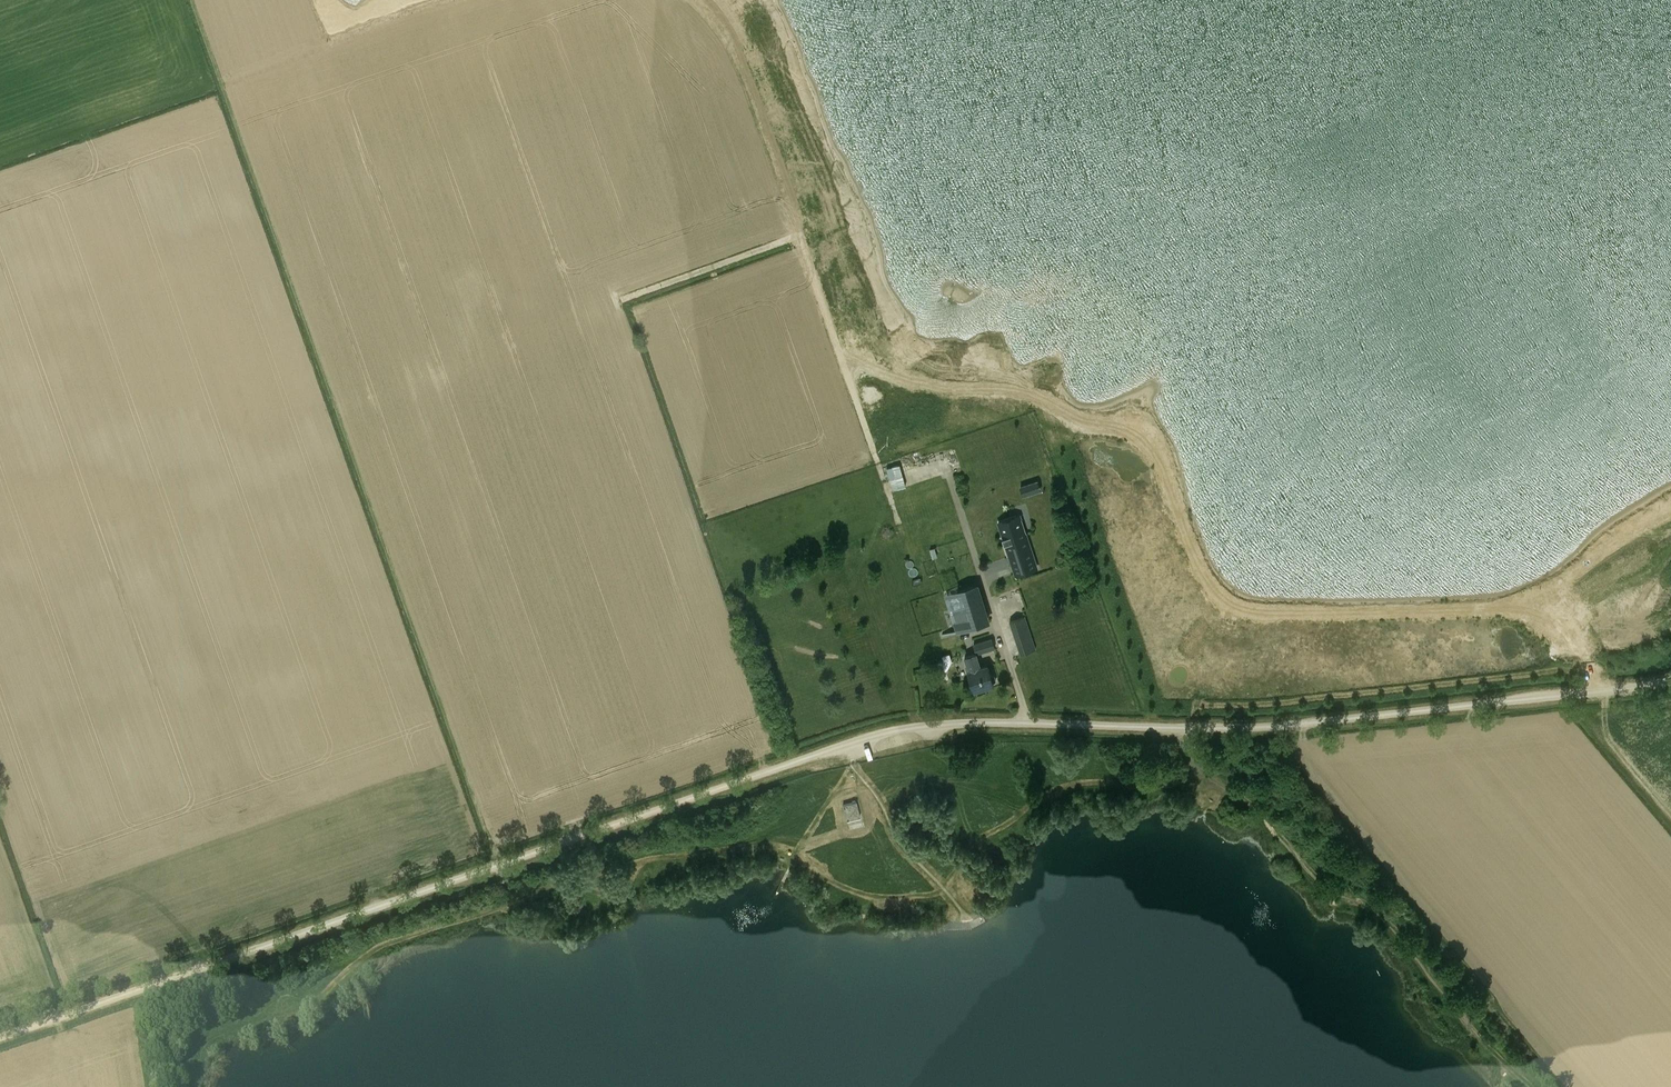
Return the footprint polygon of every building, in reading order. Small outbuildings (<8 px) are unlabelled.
[(885,467),(892,489),(905,485),(898,463),(885,467)] [(1038,480),(1020,485),(1023,495),(1041,490),(1038,480)] [(1020,515),(999,522),(1016,575),(1037,568),(1020,515)] [(987,622),(976,588),(958,593),(963,610),(954,613),(960,631),(987,622)] [(1025,618),(1025,616),(1010,621),(1021,654),(1036,649),(1025,618)] [(981,668),(977,655),(977,654),(995,648),(992,639),(974,644),(977,653),(965,657),(970,670),(968,671),(974,690),(994,684),(994,682),(996,680),(995,676),(991,676),(988,666),(981,668)] [(843,805),(847,820),(860,817),(857,802),(843,805)]
